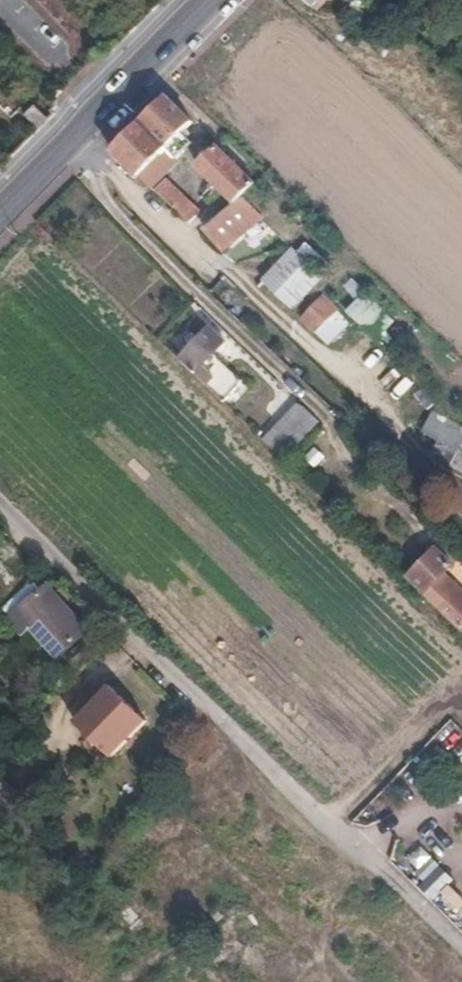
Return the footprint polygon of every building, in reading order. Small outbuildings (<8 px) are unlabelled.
[(317,13),(326,2),(333,3),(335,0),(304,0),(317,13)] [(194,142),(184,132),(195,122),(167,95),(142,120),(180,157),(194,142)] [(48,120),(36,109),(27,117),(39,129),(41,127),(48,120)] [(180,157),(142,120),(113,148),(141,175),(151,185),(180,157)] [(254,189),(260,183),(221,147),(210,158),(203,165),(240,201),(241,203),(245,199),(254,189)] [(168,203),(179,193),(168,182),(157,192),(168,203)] [(177,211),(186,201),(179,193),(168,203),(177,211)] [(245,199),(241,203),(240,201),(225,215),(206,229),(210,234),(218,245),(258,214),(245,199)] [(185,218),(195,209),(186,201),(177,211),(185,218)] [(193,225),(202,217),(195,209),(185,218),(193,225)] [(263,283),(293,310),(323,278),(294,250),(263,283)] [(367,329),(385,309),(365,292),(348,312),(367,329)] [(328,346),(352,322),(322,293),(299,318),(328,346)] [(207,366),(229,344),(212,329),(184,358),(199,371),(196,374),(210,388),(219,378),(207,366)] [(286,393),(267,406),(276,419),(295,406),(286,393)] [(286,460),(322,423),(300,401),(263,438),(286,460)] [(431,412),(421,434),(436,440),(428,459),(461,473),(461,424),(431,412)] [(446,577),(456,566),(439,551),(414,578),(429,593),(426,597),(461,630),(461,612),(450,601),(460,590),(446,577)] [(47,584),(22,609),(62,650),(88,626),(47,584)] [(115,754),(146,722),(110,685),(78,718),(92,731),(115,754)]
